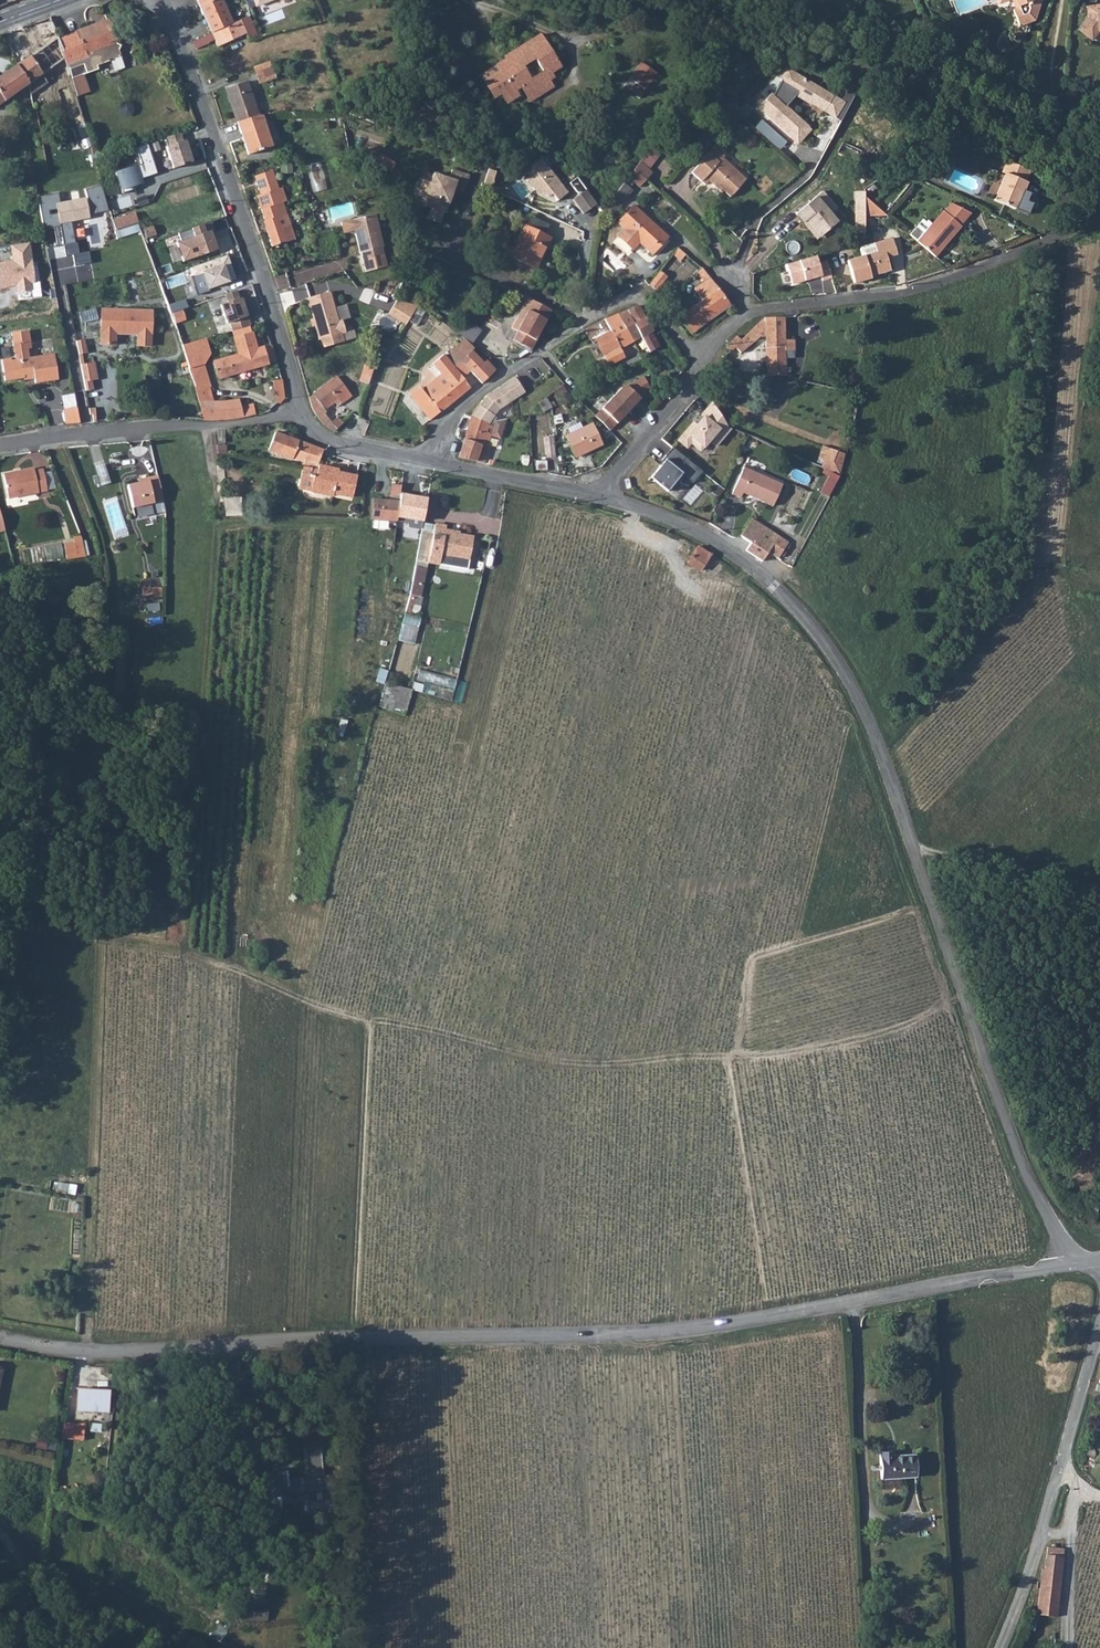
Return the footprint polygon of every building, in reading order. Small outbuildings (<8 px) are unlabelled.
[(211,32),(231,23),(226,10),(221,0),(196,0),(211,32)] [(1034,21),(1041,0),(1012,0),(1017,10),(1013,12),(1020,28),(1034,21)] [(1087,7),(1088,18),(1079,29),(1092,40),(1099,32),(1099,5),(1087,7)] [(226,10),(231,23),(237,21),(239,20),(234,7),(226,10)] [(211,32),(203,36),(206,42),(213,39),(216,46),(245,33),(248,40),(252,38),(254,40),(257,39),(247,16),(247,17),(237,21),(231,23),(211,32)] [(16,66),(15,67),(28,85),(35,80),(48,70),(53,79),(66,70),(57,40),(49,18),(36,23),(33,23),(42,47),(22,62),(16,66)] [(107,20),(57,40),(66,70),(69,80),(75,100),(88,95),(82,75),(97,69),(96,66),(119,56),(117,50),(119,46),(116,45),(107,20)] [(9,33),(2,36),(5,44),(13,40),(9,33)] [(500,74),(483,85),(492,99),(498,95),(505,105),(516,97),(512,91),(518,88),(528,103),(551,88),(546,81),(551,78),(548,74),(558,68),(537,35),(502,58),(505,63),(496,69),(500,74)] [(203,36),(191,41),(194,48),(207,43),(206,42),(203,36)] [(267,62),(252,67),(258,84),(275,79),(267,62)] [(28,85),(15,67),(0,77),(0,104),(28,85)] [(641,67),(630,83),(646,95),(657,79),(641,67)] [(831,96),(785,68),(778,79),(779,79),(770,94),(769,92),(756,106),(792,140),(798,137),(802,134),(804,131),(803,130),(806,127),(783,106),(797,91),(809,98),(806,101),(822,111),(831,96)] [(245,82),(224,90),(236,123),(257,116),(245,82)] [(838,121),(855,88),(846,86),(829,116),(838,121)] [(257,116),(236,123),(247,155),(271,147),(261,116),(257,116)] [(764,120),(757,127),(781,149),(788,142),(764,120)] [(167,145),(180,140),(178,132),(164,137),(167,145)] [(172,168),(192,161),(184,139),(180,140),(167,145),(164,146),(172,168)] [(714,147),(691,173),(705,185),(709,181),(722,192),(724,190),(731,197),(747,180),(723,159),(725,157),(714,147)] [(568,194),(542,158),(534,163),(529,174),(530,176),(526,179),(535,191),(538,189),(542,194),(549,197),(552,195),(557,202),(568,194)] [(1033,170),(1010,160),(1007,166),(1010,168),(996,199),(1029,214),(1034,203),(1032,203),(1036,194),(1026,190),(1029,182),(1028,182),(1033,170)] [(309,164),(315,190),(328,187),(323,162),(309,164)] [(644,162),(638,169),(648,180),(655,172),(644,162)] [(136,163),(114,170),(120,188),(143,182),(136,163)] [(638,169),(631,177),(641,186),(648,180),(638,169)] [(271,246),(294,238),(281,202),(280,200),(272,202),(268,192),(276,189),(269,170),(252,176),(259,195),(255,196),(264,221),(262,221),(271,246)] [(461,194),(467,177),(450,171),(447,180),(432,175),(429,185),(421,182),(418,192),(419,196),(425,197),(422,207),(430,209),(426,220),(439,224),(442,213),(444,214),(451,191),(461,194)] [(57,191),(38,195),(44,227),(59,225),(63,244),(75,241),(71,221),(90,216),(89,214),(108,210),(100,184),(85,188),(87,196),(59,201),(57,191)] [(276,189),(268,192),(272,202),(280,200),(281,202),(284,201),(279,188),(276,189)] [(574,199),(584,214),(598,204),(588,189),(574,199)] [(855,190),(855,233),(865,232),(866,216),(888,215),(865,197),(865,190),(855,190)] [(796,213),(800,219),(832,204),(821,191),(796,213)] [(638,241),(651,253),(667,236),(633,204),(617,221),(624,228),(617,235),(632,248),(638,241)] [(832,204),(800,219),(803,222),(807,219),(820,235),(837,222),(830,213),(836,208),(832,204)] [(923,222),(910,236),(917,243),(935,259),(963,230),(962,229),(973,216),(954,206),(946,215),(945,214),(931,228),(929,225),(928,226),(923,222)] [(134,214),(110,221),(114,232),(119,230),(137,224),(134,214)] [(381,246),(373,214),(339,223),(341,233),(352,231),(358,252),(360,252),(365,271),(385,265),(380,246),(381,246)] [(532,216),(528,224),(540,229),(544,221),(532,216)] [(503,244),(500,252),(534,268),(549,237),(522,224),(511,248),(503,244)] [(153,225),(143,229),(146,238),(156,235),(153,225)] [(191,236),(175,243),(181,263),(216,251),(210,231),(205,233),(202,225),(189,228),(191,236)] [(876,253),(848,261),(854,284),(871,279),(870,274),(877,272),(878,275),(890,272),(886,258),(896,255),(892,239),(874,244),(876,253)] [(15,285),(16,291),(33,288),(32,282),(35,282),(29,242),(10,244),(12,259),(0,261),(0,287),(15,285)] [(234,279),(226,255),(212,260),(215,266),(200,272),(207,290),(234,279)] [(822,280),(832,278),(826,261),(818,263),(816,255),(786,263),(792,283),(821,275),(822,280)] [(659,270),(648,283),(656,289),(667,276),(659,270)] [(702,300),(687,311),(699,326),(710,318),(721,311),(730,305),(710,278),(694,289),(702,300)] [(328,290),(306,297),(312,317),(314,317),(315,322),(313,323),(318,338),(320,337),(322,345),(342,339),(339,332),(345,330),(341,318),(337,320),(328,290)] [(227,303),(219,306),(225,324),(228,323),(232,337),(250,332),(237,291),(224,294),(227,303)] [(493,309),(497,298),(485,293),(480,303),(493,309)] [(399,298),(390,311),(407,324),(420,304),(416,303),(399,298)] [(552,311),(528,300),(512,328),(519,332),(515,340),(532,348),(552,311)] [(428,311),(421,305),(410,322),(417,327),(428,311)] [(637,306),(626,311),(641,336),(646,345),(654,340),(650,332),(651,331),(637,307),(637,306)] [(151,311),(100,310),(99,346),(115,346),(115,330),(123,330),(123,335),(136,335),(136,346),(150,347),(151,311)] [(626,311),(617,315),(633,341),(641,336),(626,311)] [(687,311),(679,317),(690,333),(699,326),(687,311)] [(617,315),(583,330),(584,331),(592,343),(596,340),(609,365),(624,357),(619,348),(633,341),(617,315)] [(726,347),(729,351),(730,352),(736,347),(740,353),(760,337),(765,337),(767,376),(786,377),(786,376),(785,351),(794,351),(794,341),(785,341),(783,317),(764,317),(741,340),(737,336),(726,347)] [(1,360),(3,378),(4,380),(10,380),(23,378),(22,374),(31,373),(33,383),(46,381),(57,380),(57,377),(53,356),(27,359),(25,343),(29,343),(28,332),(11,334),(14,360),(10,361),(10,358),(1,360)] [(250,332),(232,337),(237,354),(255,349),(250,332)] [(181,345),(189,369),(203,365),(209,354),(205,338),(181,345)] [(435,377),(426,384),(428,385),(452,366),(453,367),(459,361),(471,349),(472,347),(463,338),(442,358),(440,355),(427,366),(435,377)] [(78,340),(81,354),(88,352),(86,339),(78,340)] [(654,340),(646,345),(648,350),(658,346),(654,340)] [(237,354),(213,362),(217,378),(275,361),(270,345),(255,349),(237,354)] [(471,349),(459,361),(468,370),(472,374),(481,383),(495,370),(485,360),(483,362),(471,349)] [(459,361),(453,367),(460,376),(468,370),(459,361)] [(97,362),(83,363),(86,390),(94,389),(93,380),(99,379),(97,362)] [(203,365),(189,369),(195,389),(209,385),(203,365)] [(358,382),(366,385),(371,369),(363,366),(358,382)] [(423,394),(423,395),(425,398),(427,397),(438,412),(445,407),(469,388),(464,382),(460,376),(453,367),(452,366),(428,385),(423,393),(423,394)] [(336,376),(308,397),(310,404),(311,408),(314,412),(318,418),(324,424),(332,430),(333,431),(336,427),(331,421),(328,418),(324,413),(325,410),(326,408),(324,407),(333,400),(336,397),(340,402),(351,394),(336,376)] [(515,376),(486,396),(501,405),(503,407),(526,393),(515,376)] [(614,396),(630,410),(650,389),(643,377),(622,388),(614,396)] [(281,379),(272,381),(276,407),(283,398),(281,379)] [(426,384),(420,389),(423,393),(428,385),(426,384)] [(209,385),(195,389),(203,420),(229,420),(225,401),(212,401),(209,385)] [(408,394),(414,401),(423,395),(423,394),(423,393),(420,389),(418,387),(408,394)] [(82,394),(74,395),(76,409),(77,411),(85,410),(82,394)] [(74,395),(62,397),(63,411),(76,409),(74,395)] [(423,395),(414,401),(429,420),(438,412),(427,397),(425,398),(423,395)] [(486,396),(478,406),(493,416),(501,405),(486,396)] [(595,416),(596,417),(605,425),(610,430),(630,410),(614,396),(595,416)] [(551,408),(545,397),(538,402),(543,411),(551,408)] [(238,399),(225,401),(229,420),(242,418),(239,406),(238,399)] [(252,404),(239,406),(242,418),(254,416),(252,404)] [(471,413),(470,415),(488,424),(493,416),(478,406),(471,413)] [(692,422),(677,440),(685,447),(690,442),(700,451),(708,441),(714,447),(729,429),(728,428),(727,428),(713,406),(703,412),(700,415),(702,417),(696,425),(692,422)] [(558,407),(551,409),(552,411),(554,426),(562,424),(558,407)] [(63,411),(62,411),(64,426),(79,424),(77,411),(76,409),(63,411)] [(77,411),(79,424),(87,423),(93,423),(95,423),(94,409),(85,410),(77,411)] [(470,415),(463,438),(481,443),(476,460),(479,462),(483,463),(485,457),(486,445),(492,432),(494,427),(488,424),(470,415)] [(334,417),(331,421),(336,427),(340,422),(334,417)] [(602,444),(591,424),(565,438),(575,458),(602,444)] [(269,450),(293,459),(299,441),(298,441),(275,432),(273,439),(269,450)] [(552,436),(543,436),(544,457),(553,456),(552,436)] [(463,438),(458,457),(476,460),(481,443),(463,438)] [(299,441),(293,459),(297,459),(317,465),(322,450),(299,441)] [(701,471),(671,447),(664,455),(666,457),(650,478),(667,492),(681,474),(692,483),(701,471)] [(829,449),(820,468),(840,476),(845,455),(829,449)] [(293,459),(291,464),(309,469),(315,471),(316,470),(317,467),(317,465),(297,459),(293,459)] [(316,470),(315,471),(315,472),(355,486),(356,474),(326,471),(326,468),(317,467),(316,470)] [(745,494),(774,507),(783,485),(745,468),(733,495),(743,500),(745,494)] [(315,471),(309,469),(308,480),(312,480),(311,493),(334,495),(335,493),(354,495),(355,486),(315,472),(315,471)] [(34,470),(4,476),(8,499),(47,492),(44,472),(35,473),(34,470)] [(163,500),(157,475),(147,477),(147,480),(127,485),(132,508),(163,500)] [(692,504),(704,489),(696,483),(684,498),(692,504)] [(424,521),(428,497),(403,493),(402,500),(399,517),(424,521)] [(40,494),(8,499),(9,505),(41,500),(40,494)] [(225,497),(227,516),(243,514),(242,496),(225,497)] [(399,517),(402,500),(373,499),(371,521),(399,522),(399,517)] [(741,536),(751,543),(762,525),(753,519),(741,536)] [(430,550),(469,557),(474,535),(453,532),(453,530),(445,528),(446,523),(435,521),(430,550)] [(751,543),(746,550),(762,561),(768,551),(777,558),(787,542),(762,525),(751,543)] [(65,544),(67,560),(86,556),(83,541),(65,544)] [(48,558),(63,557),(63,545),(47,547),(48,558)] [(711,554),(699,546),(688,563),(692,565),(700,570),(705,563),(711,554)] [(412,583),(409,592),(419,594),(421,581),(423,581),(427,566),(415,564),(412,583)] [(162,587),(144,586),(144,596),(162,596),(162,587)] [(381,706),(409,711),(414,688),(385,683),(381,706)] [(87,1390),(87,1393),(78,1393),(78,1409),(108,1411),(109,1391),(87,1390)] [(64,1433),(85,1436),(86,1421),(66,1418),(64,1433)] [(221,1423),(220,1437),(228,1437),(229,1424),(221,1423)] [(880,1448),(881,1475),(916,1473),(916,1451),(892,1452),(892,1447),(880,1448)] [(267,1481),(268,1499),(320,1494),(324,1494),(334,1493),(333,1475),(291,1479),(291,1471),(289,1471),(289,1479),(267,1481)] [(310,1502),(311,1513),(336,1511),(335,1500),(324,1501),(321,1501),(310,1502)] [(1042,1570),(1040,1586),(1060,1588),(1064,1548),(1048,1546),(1045,1569),(1042,1569),(1042,1570)] [(1040,1586),(1037,1614),(1057,1616),(1060,1588),(1040,1586)]
